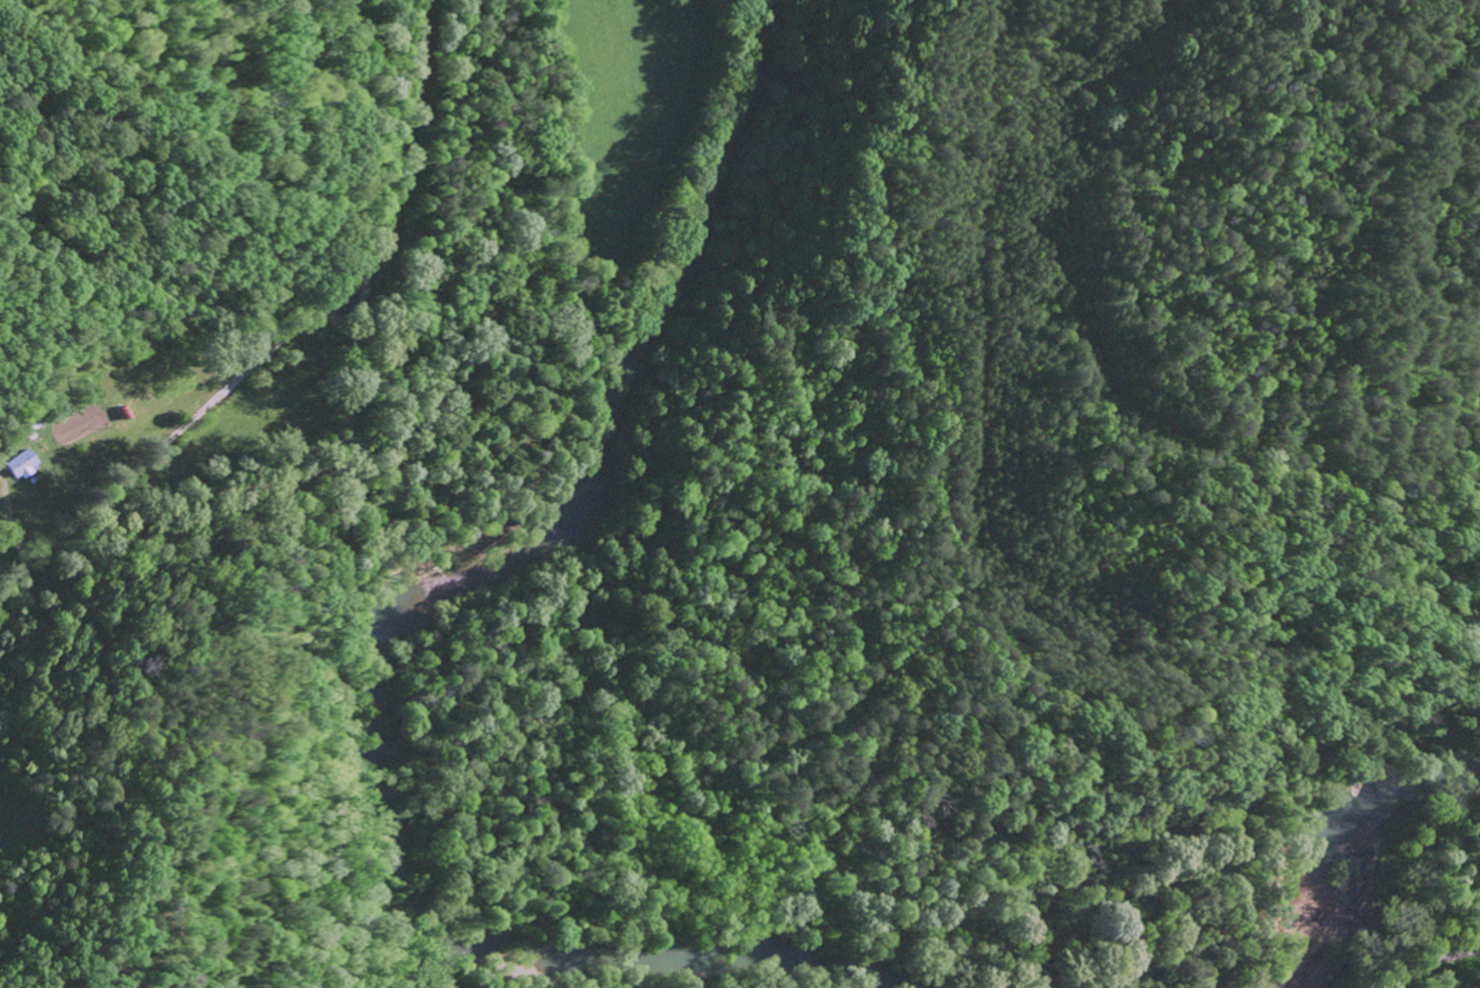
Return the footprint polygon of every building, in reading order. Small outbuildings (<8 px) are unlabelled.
[(7,463),(17,480),(34,470),(32,467),(39,463),(31,449),(7,463)]
